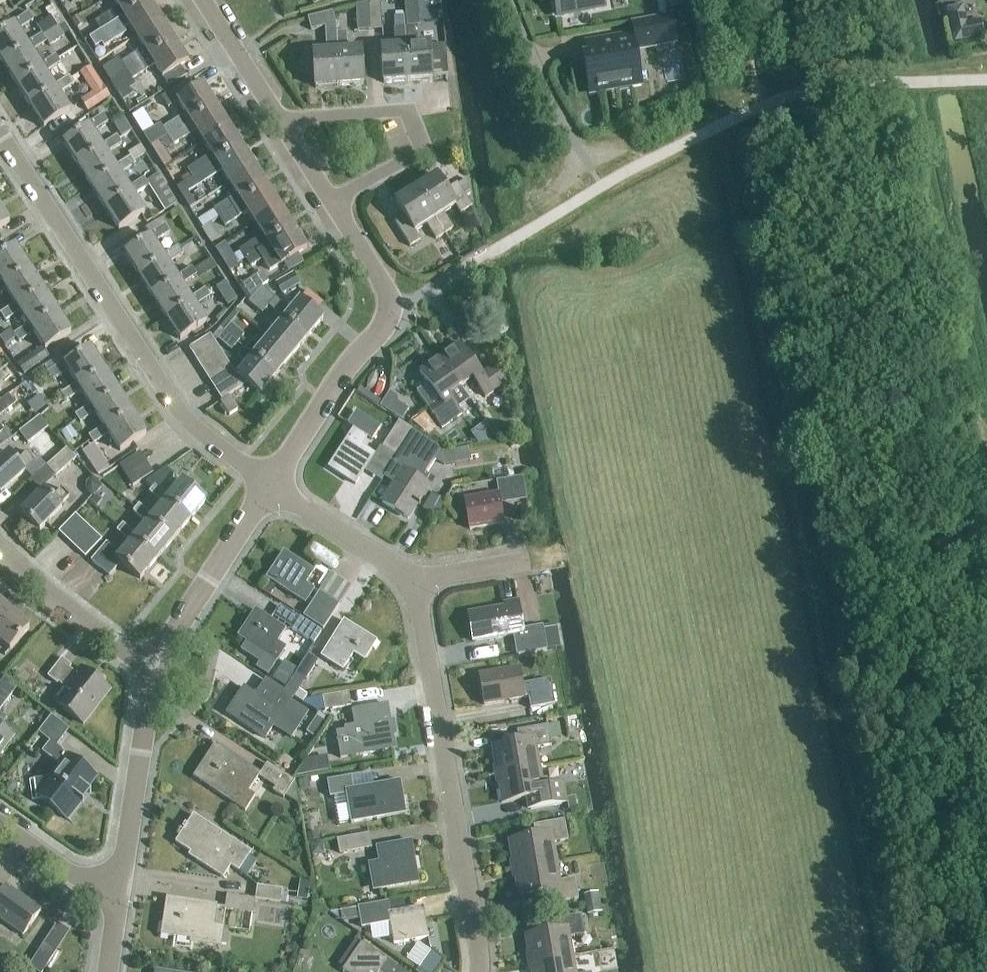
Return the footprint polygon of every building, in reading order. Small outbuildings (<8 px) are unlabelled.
[(163,21),(150,0),(101,31),(91,37),(97,47),(101,45),(104,49),(127,34),(124,30),(130,27),(137,37),(163,21)] [(150,0),(113,0),(118,8),(95,22),(101,31),(150,0)] [(369,30),(382,29),(380,0),(378,0),(367,3),(369,30)] [(604,7),(603,0),(554,0),(557,16),(604,7)] [(358,31),(369,30),(367,3),(356,5),(358,31)] [(418,3),(405,4),(406,16),(419,15),(418,3)] [(986,17),(970,19),(968,3),(951,5),(955,40),(986,36),(986,30),(986,17)] [(339,87),(336,34),(335,26),(331,12),(307,18),(311,32),(325,28),(327,52),(313,53),(315,89),(339,87)] [(26,45),(17,32),(33,21),(28,14),(11,24),(13,27),(0,35),(0,61),(2,64),(28,48),(26,45)] [(632,90),(631,86),(641,84),(636,52),(678,44),(674,16),(631,24),(633,36),(585,44),(587,57),(582,58),(589,93),(615,89),(616,93),(632,90)] [(42,35),(57,25),(51,17),(36,26),(42,35)] [(384,84),(408,82),(404,17),(395,18),(396,29),(393,30),(395,47),(381,48),(384,84)] [(404,17),(408,82),(432,81),(429,45),(416,46),(414,28),(414,17),(404,17)] [(150,57),(176,41),(163,21),(137,37),(144,49),(120,63),(118,58),(102,68),(111,82),(127,72),(150,57)] [(42,69),(40,66),(31,53),(47,43),(49,46),(64,36),(57,25),(42,35),(26,45),(28,48),(2,64),(16,86),(42,69)] [(336,34),(339,87),(363,86),(361,50),(347,51),(346,33),(336,34)] [(127,72),(111,82),(119,96),(135,86),(132,80),(155,65),(169,87),(186,76),(180,66),(188,61),(176,41),(150,57),(127,72)] [(56,90),(53,87),(45,74),(60,64),(55,56),(40,66),(42,69),(16,86),(30,107),(56,90)] [(86,85),(97,78),(90,67),(79,74),(86,85)] [(56,90),(30,107),(44,128),(70,112),(59,95),(74,85),(69,77),(53,87),(56,90)] [(191,122),(217,106),(204,86),(196,91),(189,81),(172,92),(186,114),(162,129),(167,137),(191,122)] [(81,102),(88,112),(97,106),(110,98),(103,88),(81,102)] [(204,143),(230,126),(217,106),(191,122),(167,137),(172,146),(196,131),(204,143)] [(103,149),(102,147),(93,134),(108,124),(103,116),(87,127),(88,128),(63,144),(77,166),(103,149)] [(160,125),(143,135),(150,146),(151,148),(167,137),(162,129),(160,125)] [(193,178),(243,147),(230,126),(204,143),(211,154),(188,169),(193,178)] [(117,171),(115,168),(107,155),(122,145),(117,137),(102,147),(103,149),(77,166),(91,187),(117,171)] [(230,184),(256,167),(243,147),(193,178),(199,187),(222,172),(230,184)] [(131,192),(129,190),(120,176),(135,166),(130,158),(115,168),(117,171),(91,187),(105,209),(131,192)] [(220,219),(268,188),(256,167),(230,184),(237,195),(214,210),(220,219)] [(146,183),(149,187),(164,212),(176,204),(158,175),(146,183)] [(416,189),(445,236),(454,230),(444,215),(455,208),(460,215),(472,208),(466,199),(470,196),(467,180),(458,185),(457,184),(446,191),(436,176),(416,189)] [(149,187),(146,183),(144,180),(129,190),(131,192),(105,209),(118,230),(145,213),(134,196),(149,187)] [(256,224),(281,208),(268,188),(220,219),(225,228),(248,212),(256,224)] [(436,241),(445,236),(416,189),(395,202),(405,218),(395,224),(410,248),(420,241),(415,234),(427,226),(436,241)] [(246,259),(294,228),(281,208),(256,224),(263,235),(240,250),(246,259)] [(9,223),(0,209),(0,229),(9,223)] [(221,239),(212,225),(202,231),(211,245),(221,239)] [(166,259),(164,256),(155,243),(170,233),(165,226),(150,236),(151,238),(125,255),(139,276),(166,259)] [(294,228),(246,259),(251,267),(262,261),(270,273),(281,265),(307,249),(294,228)] [(179,280),(178,278),(169,264),(184,255),(178,246),(164,256),(166,259),(139,276),(152,298),(179,280)] [(30,270),(16,248),(0,258),(0,280),(2,284),(4,286),(30,270)] [(193,302),(192,300),(183,286),(198,277),(192,268),(178,278),(179,280),(152,298),(166,319),(193,302)] [(43,291),(30,270),(4,286),(2,284),(0,285),(0,297),(7,292),(16,305),(17,308),(43,291)] [(254,296),(261,287),(269,283),(263,272),(242,285),(251,299),(254,296)] [(300,286),(293,274),(275,284),(282,296),(300,286)] [(237,301),(225,283),(215,289),(227,307),(237,301)] [(284,320),(307,339),(323,320),(316,314),(324,304),(307,291),(299,301),(290,312),(261,287),(254,296),(268,307),(278,315),(284,320)] [(193,302),(166,319),(180,341),(207,323),(197,308),(212,299),(206,290),(192,300),(193,302)] [(31,329),(57,312),(43,291),(17,308),(16,305),(1,314),(7,322),(21,313),(30,327),(31,329)] [(262,314),(268,307),(254,296),(251,299),(248,303),(262,314)] [(31,329),(30,327),(15,336),(16,338),(20,343),(34,334),(43,347),(45,350),(46,349),(71,334),(57,312),(31,329)] [(292,358),(307,339),(284,320),(278,315),(271,323),(277,328),(268,338),(292,358)] [(224,332),(238,344),(245,336),(231,324),(224,332)] [(231,351),(238,344),(224,332),(218,340),(231,351)] [(196,359),(218,347),(211,335),(189,349),(196,359)] [(276,376),(292,358),(268,338),(261,348),(253,341),(246,350),(276,376)] [(440,359),(460,387),(472,379),(478,387),(477,388),(485,399),(506,384),(494,367),(482,376),(460,345),(440,359)] [(202,369),(224,357),(218,347),(196,359),(202,369)] [(78,388),(104,371),(90,349),(83,354),(64,366),(63,365),(48,375),(52,382),(68,372),(76,386),(78,388)] [(276,376),(246,350),(245,349),(238,358),(246,365),(237,375),(261,395),(276,376)] [(33,354),(16,365),(23,375),(40,363),(33,354)] [(209,380),(230,366),(224,357),(202,369),(209,380)] [(458,410),(470,401),(460,387),(440,359),(419,373),(427,385),(416,393),(442,429),(462,415),(458,410)] [(215,390),(236,376),(230,366),(209,380),(215,390)] [(92,409),(118,392),(104,371),(78,388),(76,386),(61,395),(66,403),(81,394),(90,406),(92,409)] [(236,376),(215,390),(222,400),(242,386),(236,376)] [(106,431),(132,414),(118,392),(92,409),(90,406),(75,416),(80,424),(95,414),(104,428),(106,431)] [(402,421),(409,410),(398,404),(398,398),(389,393),(380,408),(402,421)] [(15,405),(9,396),(1,402),(0,403),(0,416),(15,405)] [(106,431),(104,428),(89,438),(94,445),(109,436),(120,452),(146,435),(132,414),(106,431)] [(28,444),(49,428),(40,417),(20,432),(28,444)] [(398,457),(415,431),(399,421),(382,448),(398,457)] [(12,438),(5,430),(0,434),(0,447),(12,438)] [(355,486),(373,455),(360,447),(365,438),(352,430),(328,470),(355,486)] [(415,431),(398,457),(393,464),(402,470),(382,503),(408,519),(428,486),(412,476),(419,463),(429,469),(435,458),(443,464),(449,454),(431,443),(432,441),(415,431)] [(56,477),(76,459),(67,448),(47,466),(56,477)] [(9,452),(0,460),(0,494),(25,472),(35,463),(27,454),(18,462),(9,452)] [(126,476),(145,463),(139,453),(119,466),(126,476)] [(145,463),(126,476),(132,486),(152,473),(145,463)] [(165,469),(144,484),(152,490),(154,487),(161,492),(173,477),(165,469)] [(469,531),(503,525),(500,504),(527,501),(523,478),(496,482),(498,495),(464,501),(469,531)] [(165,502),(189,522),(205,502),(182,482),(168,499),(161,492),(154,487),(152,490),(148,495),(161,506),(165,502)] [(60,507),(69,497),(61,490),(52,499),(43,491),(21,514),(39,531),(61,508),(60,507)] [(438,513),(444,503),(431,495),(425,505),(438,513)] [(173,541),(189,522),(165,502),(161,506),(151,518),(138,507),(132,514),(145,525),(149,521),(173,541)] [(67,542),(84,524),(76,515),(58,534),(67,542)] [(156,561),(173,541),(149,521),(145,525),(135,537),(122,526),(116,533),(129,544),(132,541),(156,561)] [(76,550),(93,532),(84,524),(67,542),(76,550)] [(93,532),(76,550),(85,559),(102,540),(93,532)] [(310,551),(334,569),(344,556),(320,538),(310,551)] [(120,556),(106,544),(90,562),(109,578),(120,564),(140,580),(156,561),(132,541),(129,544),(120,556)] [(283,551),(266,579),(305,605),(314,590),(306,585),(314,572),(283,551)] [(319,592),(303,617),(323,630),(339,605),(319,592)] [(522,630),(517,602),(504,605),(505,608),(468,615),(473,643),(515,636),(518,656),(547,651),(542,627),(522,630)] [(11,613),(0,603),(0,625),(11,613)] [(246,643),(240,651),(259,663),(255,669),(268,677),(286,649),(278,643),(286,630),(255,610),(237,637),(246,643)] [(0,625),(0,642),(10,651),(29,630),(11,613),(0,625)] [(314,644),(322,632),(300,617),(292,630),(314,644)] [(365,661),(377,643),(343,622),(321,657),(343,671),(353,654),(365,661)] [(306,680),(318,662),(308,655),(296,674),(306,680)] [(76,676),(68,670),(70,668),(61,661),(47,678),(57,686),(58,684),(65,690),(55,704),(83,726),(109,692),(80,670),(76,676)] [(522,686),(519,669),(478,676),(484,706),(528,698),(530,711),(555,707),(550,681),(522,686)] [(14,692),(1,683),(0,684),(0,711),(14,692)] [(264,740),(273,727),(265,721),(273,709),(244,688),(226,714),(264,740)] [(325,711),(326,711),(352,707),(349,693),(323,697),(325,711)] [(300,725),(308,713),(286,699),(278,711),(300,725)] [(340,759),(395,750),(387,706),(353,712),(355,727),(345,729),(345,731),(335,733),(340,759)] [(56,746),(69,730),(52,716),(39,733),(56,746)] [(318,716),(306,733),(314,738),(325,721),(318,716)] [(496,776),(539,769),(536,750),(551,747),(548,726),(517,732),(519,744),(491,749),(496,776)] [(13,737),(0,727),(0,754),(13,737)] [(44,787),(37,797),(67,821),(83,801),(80,799),(96,778),(50,742),(42,752),(61,767),(51,779),(43,780),(44,787)] [(260,774),(215,745),(193,778),(244,812),(254,797),(248,792),(258,776),(275,788),(273,791),(284,798),(295,781),(267,764),(260,774)] [(530,810),(567,804),(569,812),(577,810),(575,798),(566,799),(564,784),(542,788),(539,769),(496,776),(501,803),(528,798),(530,810)] [(357,776),(359,784),(377,781),(376,772),(357,776)] [(353,790),(351,778),(327,782),(329,799),(346,796),(348,806),(336,808),(339,824),(351,822),(351,825),(386,819),(386,816),(406,812),(400,782),(353,790)] [(296,782),(299,793),(307,791),(304,781),(296,782)] [(238,872),(251,853),(193,816),(175,844),(197,858),(194,861),(223,880),(231,867),(238,872)] [(513,871),(556,864),(553,845),(568,843),(565,822),(533,827),(536,840),(508,844),(513,871)] [(339,854),(350,852),(372,848),(369,834),(338,840),(339,854)] [(372,893),(418,885),(411,842),(375,849),(378,864),(368,866),(372,893)] [(556,864),(513,871),(518,899),(545,894),(547,906),(578,900),(575,881),(559,883),(556,864)] [(23,937),(41,912),(6,886),(0,894),(0,921),(23,937)] [(281,903),(282,890),(258,887),(256,900),(281,903)] [(587,916),(602,913),(598,894),(584,896),(587,916)] [(253,913),(255,900),(227,896),(225,909),(253,913)] [(402,899),(388,901),(389,903),(391,914),(404,912),(402,899)] [(220,948),(223,929),(214,927),(217,907),(167,900),(161,936),(191,940),(191,943),(220,948)] [(391,914),(389,903),(358,909),(361,929),(390,924),(393,945),(428,939),(422,909),(404,912),(391,914)] [(529,965),(572,958),(569,940),(585,937),(581,916),(550,921),(552,933),(525,938),(529,965)] [(388,963),(355,940),(337,966),(344,970),(343,971),(344,971),(381,971),(388,963)] [(57,951),(45,944),(29,967),(38,971),(43,971),(57,951)] [(443,962),(430,953),(418,970),(422,971),(436,971),(443,962)] [(529,965),(531,971),(575,971),(572,958),(529,965)]
